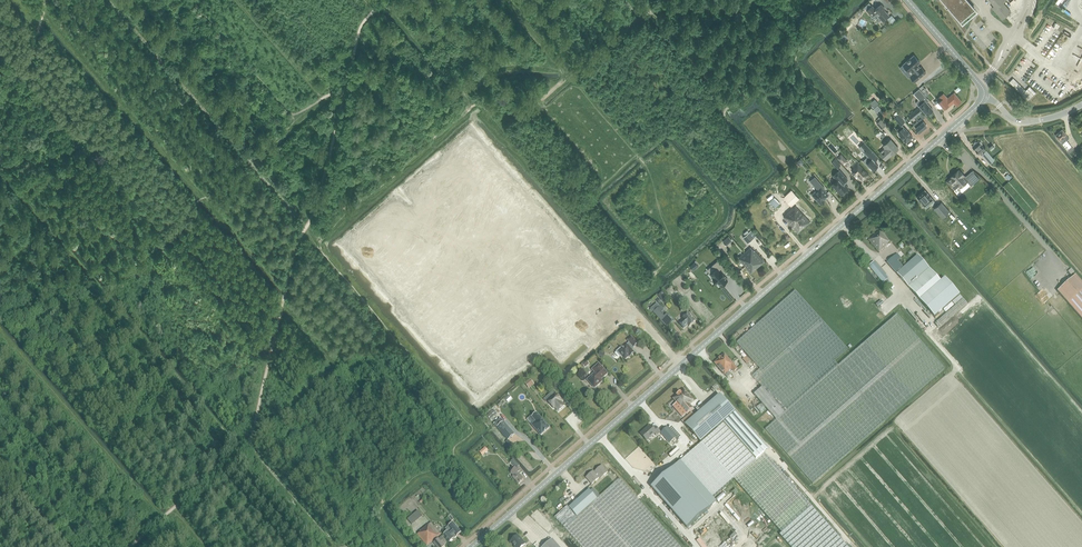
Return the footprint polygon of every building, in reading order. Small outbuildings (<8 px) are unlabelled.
[(961,22),(975,9),(967,0),(942,0),(961,22)] [(993,5),(994,6),(992,8),(1002,19),(1005,17),(1010,13),(1011,12),(1003,2),(1005,0),(989,0),(993,5)] [(873,6),(867,10),(872,16),(875,12),(882,20),(889,14),(888,13),(881,5),(876,9),(873,6)] [(914,55),(903,64),(909,72),(911,70),(913,73),(910,76),(915,82),(926,73),(921,67),(920,68),(917,65),(920,62),(914,55)] [(925,101),(928,99),(919,89),(914,93),(919,98),(920,98),(921,98),(919,100),(917,102),(917,104),(919,106),(927,115),(928,114),(930,114),(932,112),(932,111),(933,110),(929,106),(927,104),(928,104),(925,101)] [(939,102),(936,105),(938,108),(939,108),(940,109),(941,109),(941,108),(942,108),(943,108),(943,107),(944,109),(947,106),(948,107),(954,103),(956,106),(962,101),(954,93),(948,98),(944,93),(939,97),(941,100),(938,102),(939,102)] [(875,99),(870,103),(874,107),(879,103),(875,99)] [(871,108),(869,110),(875,118),(878,115),(871,108)] [(909,116),(912,120),(914,118),(917,122),(914,125),(916,128),(919,132),(926,126),(923,122),(921,119),(919,120),(916,117),(922,112),(919,108),(909,116)] [(899,114),(896,117),(902,124),(905,121),(899,114)] [(880,119),(877,123),(882,128),(886,125),(880,119)] [(899,134),(906,142),(913,137),(905,128),(899,134)] [(1060,140),(1068,149),(1072,146),(1067,140),(1069,138),(1062,130),(1056,135),(1060,140)] [(885,147),(881,151),(879,153),(886,160),(896,150),(898,148),(890,140),(884,145),(885,147)] [(974,145),(972,146),(977,151),(979,154),(980,152),(982,154),(985,151),(986,150),(985,148),(981,145),(982,144),(982,143),(980,141),(979,141),(978,141),(977,143),(976,142),(975,142),(974,143),(974,144),(974,145)] [(864,143),(860,146),(869,155),(863,161),(869,168),(871,167),(873,170),(874,169),(874,170),(877,167),(876,167),(878,165),(875,162),(876,160),(878,158),(864,143)] [(986,150),(985,151),(982,154),(990,164),(994,160),(986,150)] [(841,154),(837,158),(844,165),(848,161),(841,154)] [(864,159),(860,154),(856,159),(859,163),(860,162),(861,162),(864,159)] [(835,158),(831,162),(837,168),(841,165),(835,158)] [(855,172),(862,180),(868,175),(862,167),(861,167),(858,164),(852,169),(855,172)] [(837,180),(832,184),(841,194),(848,188),(844,182),(848,179),(840,170),(833,176),(837,180)] [(958,171),(951,177),(947,181),(952,186),(956,183),(960,187),(967,181),(963,177),(964,175),(959,170),(958,171)] [(964,175),(963,177),(967,181),(971,186),(979,178),(972,171),(965,177),(964,175)] [(818,201),(821,204),(824,201),(824,200),(826,198),(828,195),(820,187),(815,192),(812,195),(817,201),(818,201)] [(784,197),(791,206),(799,199),(791,190),(784,197)] [(925,190),(916,197),(925,207),(926,207),(927,208),(934,201),(933,200),(934,200),(925,190)] [(767,199),(775,207),(780,203),(772,194),(767,199)] [(942,218),(949,212),(949,211),(941,202),(934,208),(941,218),(942,218)] [(784,217),(798,232),(809,222),(795,205),(786,213),(787,214),(784,217)] [(869,240),(879,252),(887,245),(886,245),(890,242),(880,231),(869,240)] [(743,237),(748,243),(754,238),(749,232),(743,237)] [(729,236),(723,242),(726,246),(733,240),(729,236)] [(750,248),(745,253),(754,263),(753,264),(756,268),(764,262),(754,251),(754,252),(750,248)] [(754,263),(745,253),(738,258),(751,273),(756,268),(753,264),(754,263)] [(887,263),(896,273),(903,267),(898,261),(901,258),(897,254),(887,263)] [(945,277),(941,281),(918,255),(897,274),(934,317),(960,295),(945,277)] [(714,278),(713,279),(717,283),(717,282),(721,286),(728,280),(725,276),(723,273),(726,270),(718,261),(712,267),(715,271),(710,274),(714,278)] [(869,266),(884,283),(889,278),(874,262),(871,264),(869,266)] [(1081,319),(1081,283),(1075,275),(1057,291),(1081,319)] [(747,334),(737,343),(746,353),(760,369),(752,376),(763,388),(755,395),(777,419),(765,429),(813,483),(945,369),(897,314),(838,366),(834,361),(848,349),(795,291),(777,306),(773,311),(765,317),(763,319),(757,325),(753,328),(748,333),(747,334)] [(662,292),(658,296),(662,301),(667,297),(662,292)] [(657,303),(650,309),(654,313),(666,327),(673,321),(660,307),(657,303)] [(683,320),(679,323),(684,329),(688,325),(689,327),(695,321),(689,314),(688,313),(682,318),(683,320)] [(633,347),(634,348),(638,344),(632,337),(628,341),(629,343),(623,348),(622,347),(616,352),(620,357),(622,356),(625,360),(629,356),(630,357),(635,353),(631,349),(633,347)] [(725,354),(720,359),(730,371),(731,369),(734,372),(738,369),(725,354)] [(720,359),(715,363),(725,375),(728,378),(731,375),(729,372),(730,371),(720,359)] [(595,373),(587,380),(593,387),(594,387),(595,387),(596,387),(600,383),(598,382),(608,374),(599,364),(592,370),(595,373)] [(534,384),(530,379),(525,383),(529,389),(534,384)] [(684,389),(673,399),(676,403),(673,406),(682,417),(686,414),(687,415),(693,409),(690,405),(691,404),(690,403),(694,400),(684,389)] [(556,394),(547,401),(554,408),(555,407),(558,411),(564,406),(561,402),(562,401),(556,394)] [(692,412),(682,421),(685,425),(700,442),(735,412),(720,395),(695,416),(692,412)] [(541,435),(550,427),(537,412),(532,416),(536,421),(532,425),(541,435)] [(756,460),(764,452),(768,449),(735,412),(723,423),(724,423),(756,460)] [(500,418),(494,424),(497,428),(508,440),(514,434),(504,422),(500,418)] [(724,423),(680,461),(713,498),(734,479),(756,460),(724,423)] [(641,434),(647,441),(655,434),(656,436),(660,432),(656,427),(653,429),(650,426),(641,434)] [(676,437),(667,428),(661,433),(670,443),(676,437)] [(734,479),(782,531),(780,534),(792,546),(849,546),(764,452),(756,460),(734,479)] [(687,528),(716,502),(713,498),(680,461),(651,487),(687,528)] [(586,477),(592,484),(600,478),(601,479),(608,472),(602,465),(595,472),(594,471),(586,477)] [(515,469),(511,473),(514,476),(512,477),(519,484),(524,480),(519,474),(522,472),(518,467),(516,469),(515,469)] [(619,479),(600,496),(597,499),(590,491),(589,490),(569,508),(568,507),(556,518),(582,546),(681,546),(619,479)] [(593,488),(590,491),(597,499),(600,496),(593,488)] [(406,520),(411,525),(421,516),(416,511),(406,520)] [(418,535),(427,546),(433,541),(438,546),(444,546),(445,546),(444,545),(447,542),(442,536),(439,539),(437,537),(441,534),(431,522),(421,531),(421,532),(418,535)] [(449,531),(443,535),(449,543),(461,533),(454,525),(453,523),(446,529),(449,531)] [(515,546),(523,546),(526,544),(522,540),(522,541),(518,536),(511,542),(515,546)]
